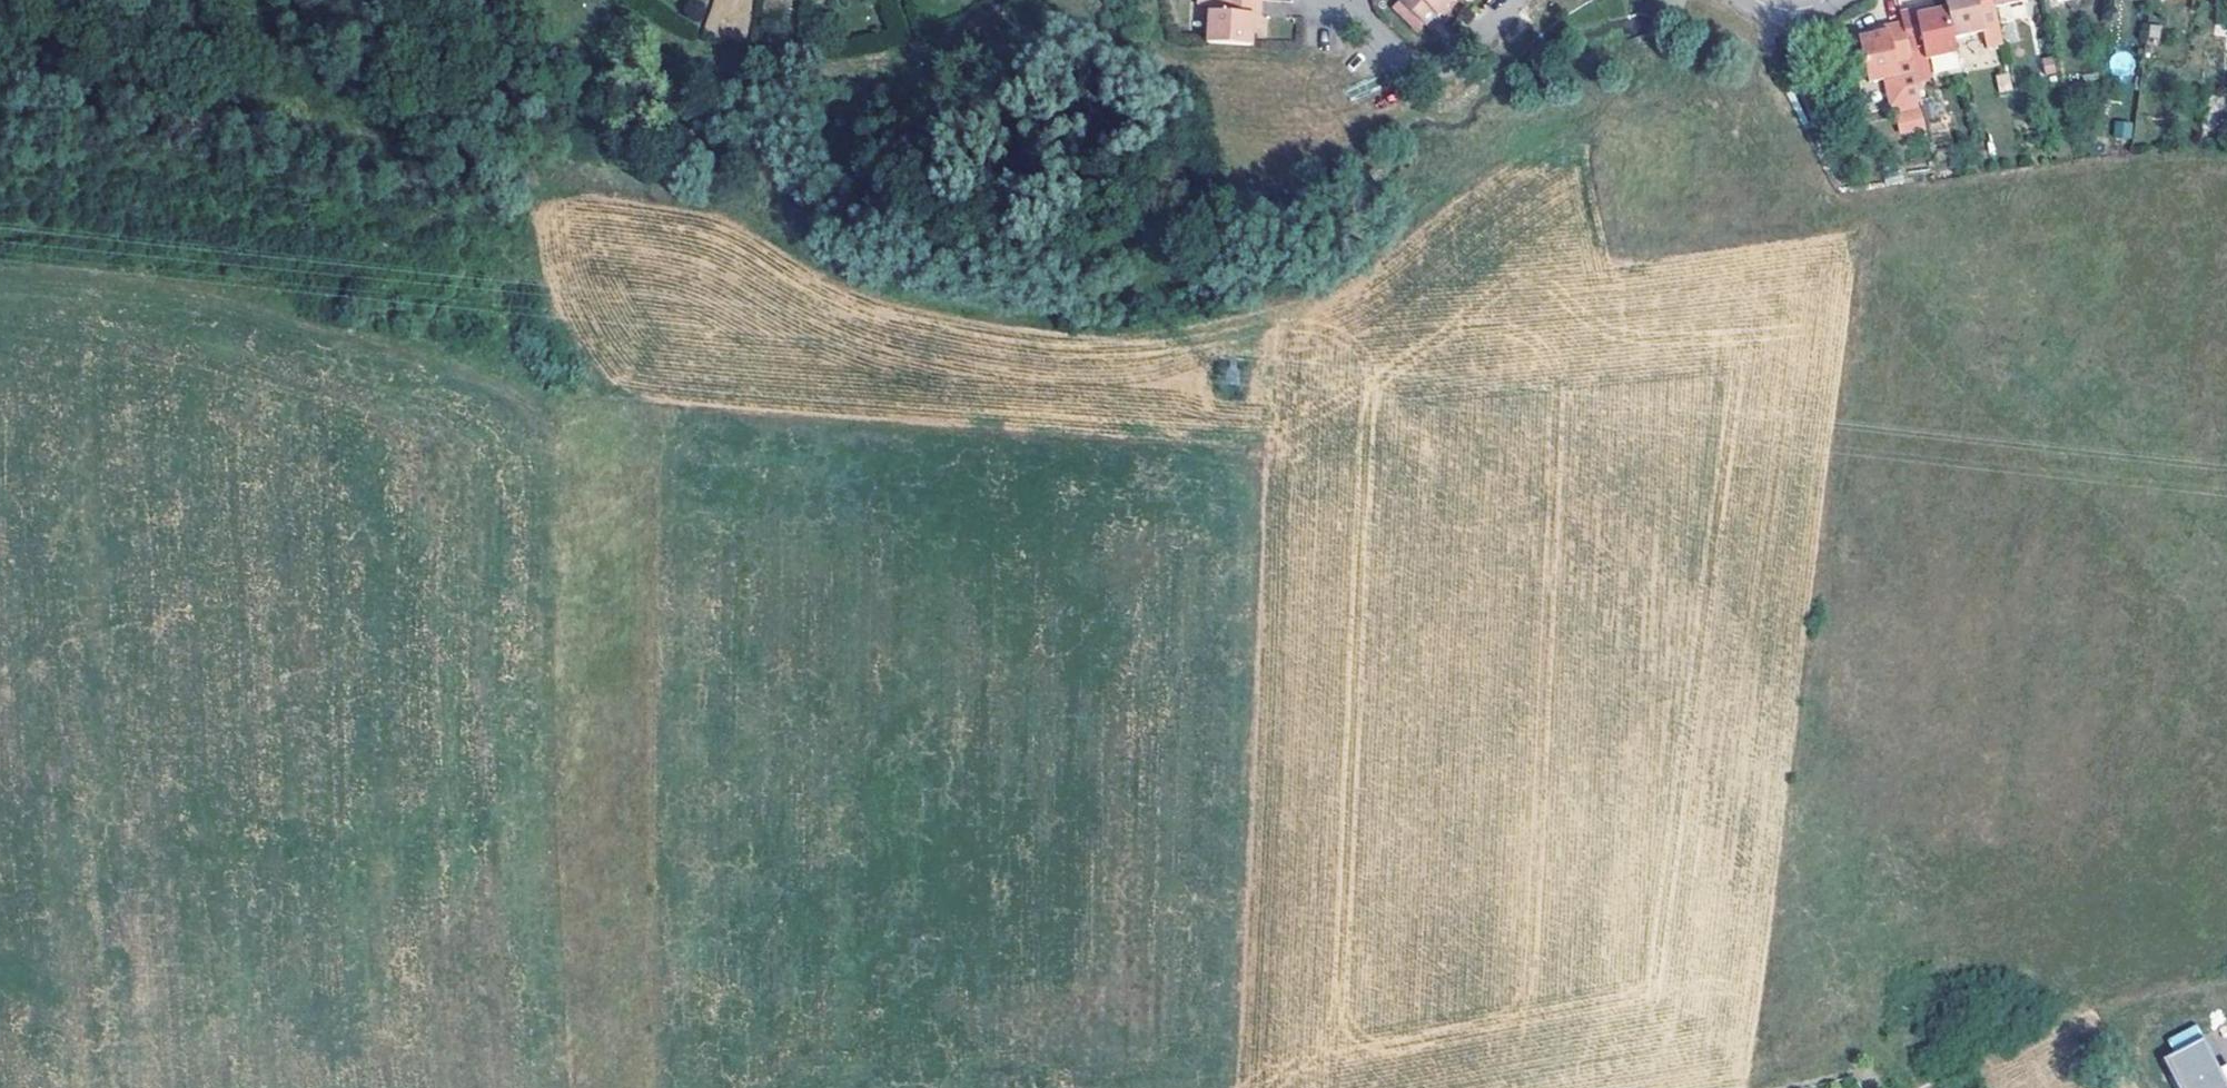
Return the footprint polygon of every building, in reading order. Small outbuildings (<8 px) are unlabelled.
[(750,0),(712,0),(711,31),(749,32),(750,0)] [(1258,13),(1259,0),(1254,0),(1212,0),(1209,43),(1251,46),(1251,28),(1252,13),(1258,13)] [(1416,28),(1417,29),(1427,20),(1429,23),(1448,3),(1446,0),(1390,0),(1391,2),(1416,28)] [(1957,55),(1987,48),(1991,62),(2006,58),(1998,23),(1992,0),(1976,0),(1965,3),(1960,4),(1947,8),(1950,22),(1957,55)] [(1998,23),(2027,15),(2024,2),(2030,0),(1992,0),(1998,23)] [(1408,35),(1416,28),(1391,2),(1384,9),(1408,35)] [(1931,20),(1917,23),(1919,31),(1934,26),(1931,20)] [(1905,36),(1921,100),(1936,97),(1931,76),(1948,72),(1961,69),(1957,55),(1950,22),(1934,26),(1919,31),(1917,23),(1903,27),(1905,36)] [(1921,100),(1905,36),(1890,40),(1891,45),(1882,47),(1877,48),(1861,52),(1872,101),(1889,97),(1895,124),(1925,116),(1921,100)] [(1876,43),(1877,48),(1882,47),(1891,45),(1890,40),(1876,43)] [(1961,69),(1948,72),(1952,90),(1965,88),(1961,69)] [(2211,1033),(2170,1053),(2188,1087),(2226,1087),(2226,1066),(2211,1033)]
